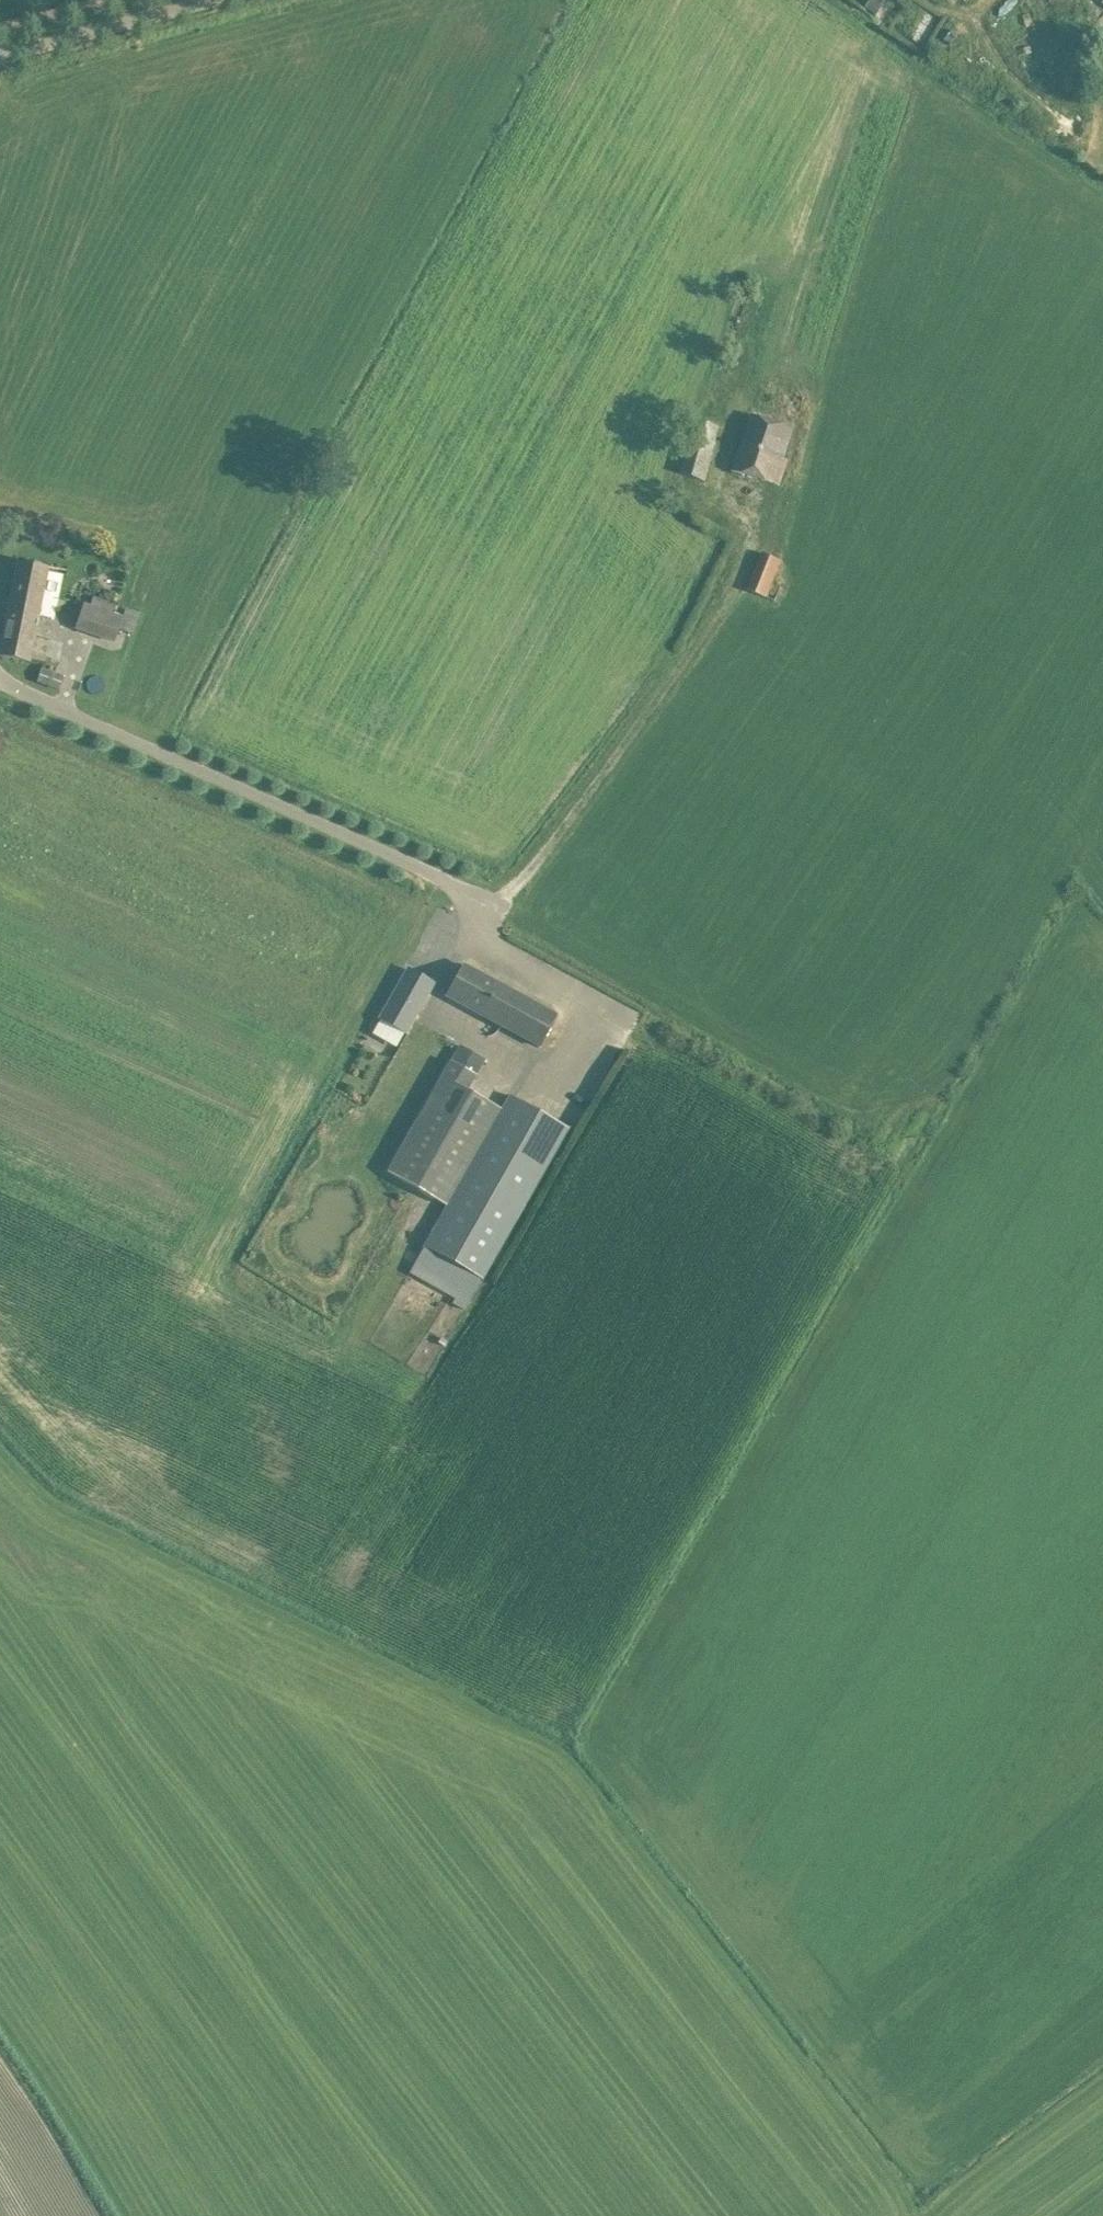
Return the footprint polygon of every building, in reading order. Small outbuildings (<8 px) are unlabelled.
[(884,6),(875,0),(871,0),(865,8),(877,16),(884,6)] [(759,383),(733,471),(779,485),(787,459),(783,458),(801,396),(759,383)] [(705,481),(717,443),(694,436),(682,473),(705,481)] [(763,552),(748,589),(766,596),(772,583),(781,560),(763,552)] [(55,620),(38,617),(48,566),(18,560),(0,650),(0,656),(29,662),(35,636),(51,639),(55,620)] [(113,613),(116,604),(94,597),(91,606),(84,603),(75,629),(114,641),(122,615),(113,613)] [(58,688),(63,676),(42,668),(37,681),(58,688)] [(540,1046),(546,1034),(557,1015),(464,964),(447,995),(540,1046)] [(409,969),(381,1018),(405,1032),(433,982),(409,969)] [(468,1092),(477,1075),(450,1060),(413,1125),(387,1171),(446,1205),(424,1247),(482,1279),(488,1282),(493,1274),(488,1271),(525,1204),(568,1127),(510,1094),(501,1110),(468,1092)]
